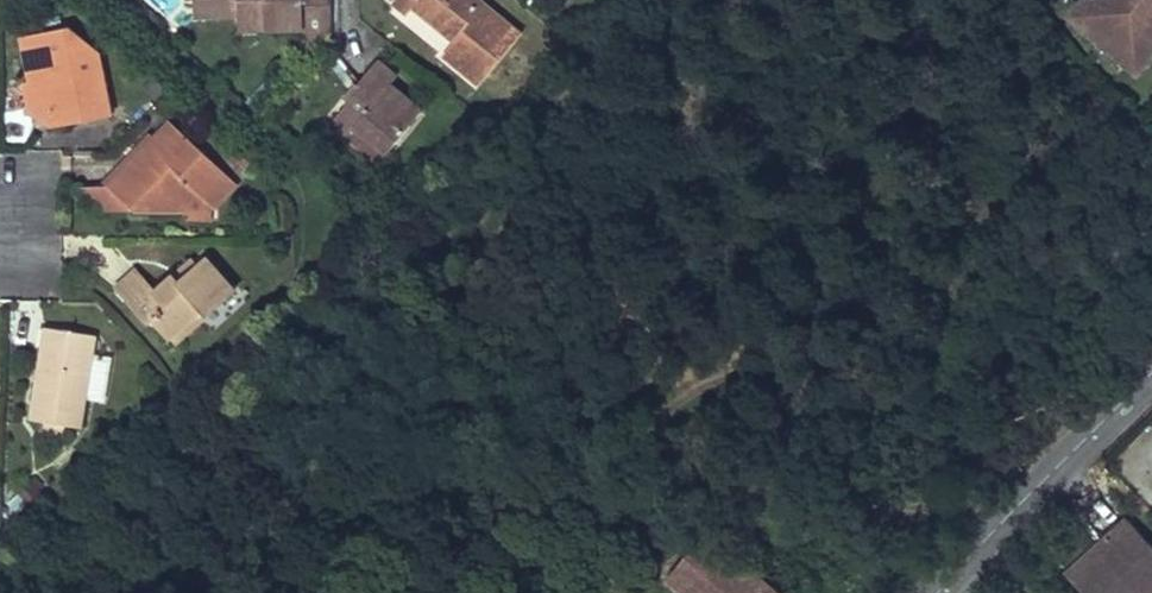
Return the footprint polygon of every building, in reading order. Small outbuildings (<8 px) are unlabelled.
[(194,16),(217,16),(216,0),(194,0),(194,16)] [(217,16),(237,15),(237,0),(216,0),(217,16)] [(238,29),(302,27),(303,63),(331,35),(330,0),(237,0),(237,15),(238,29)] [(479,0),(394,0),(392,2),(408,14),(413,7),(442,31),(454,41),(448,48),(442,55),(479,85),(521,34),(479,0)] [(1151,54),(1151,0),(1084,0),(1072,14),(1138,70),(1151,54)] [(75,123),(114,115),(102,53),(73,58),(67,28),(23,36),(32,82),(40,81),(46,109),(56,113),(73,110),(75,123)] [(448,48),(454,41),(442,31),(436,38),(448,48)] [(387,152),(421,112),(389,86),(396,78),(376,62),(357,85),(360,87),(363,90),(357,97),(354,95),(332,122),(348,135),(356,126),(387,152)] [(40,81),(32,82),(25,84),(31,112),(59,127),(75,123),(73,110),(56,113),(46,109),(40,81)] [(357,97),(363,90),(360,87),(354,95),(357,97)] [(214,207),(236,183),(170,120),(151,140),(108,186),(130,207),(184,209),(199,193),(214,207)] [(104,183),(108,186),(151,140),(147,137),(104,183)] [(105,207),(130,207),(108,186),(83,185),(105,207)] [(206,220),(206,215),(214,207),(199,193),(184,209),(184,219),(206,220)] [(179,281),(199,264),(192,257),(173,274),(179,281)] [(235,290),(206,258),(199,264),(179,281),(173,274),(154,291),(134,268),(115,286),(148,323),(153,319),(170,337),(200,310),(205,316),(235,290)] [(205,316),(200,310),(170,337),(175,343),(205,316)] [(36,379),(44,381),(52,328),(45,327),(36,379)] [(92,355),(95,335),(52,328),(44,381),(36,379),(30,419),(41,421),(63,425),(64,425),(80,427),(86,396),(92,355)] [(92,355),(86,396),(103,398),(110,358),(92,355)] [(64,425),(63,425),(41,421),(40,430),(63,434),(64,425)] [(1104,539),(1111,546),(1103,554),(1096,546),(1077,563),(1089,577),(1077,587),(1082,592),(1145,592),(1149,589),(1151,592),(1151,546),(1127,518),(1104,539)] [(705,533),(665,579),(681,592),(775,592),(705,533)] [(1096,546),(1103,554),(1111,546),(1104,539),(1096,546)] [(1077,563),(1065,574),(1077,587),(1089,577),(1077,563)]
